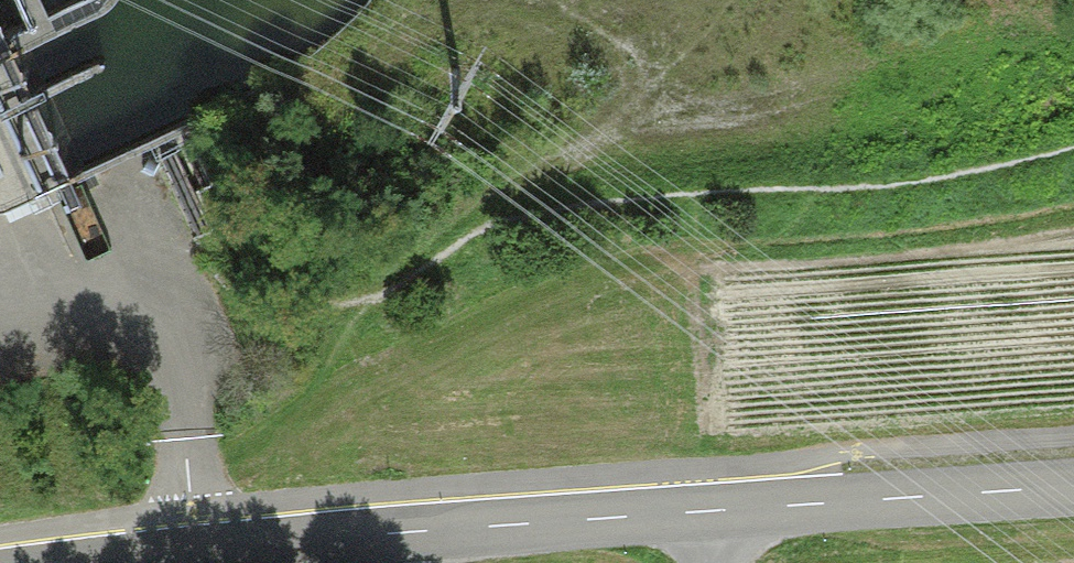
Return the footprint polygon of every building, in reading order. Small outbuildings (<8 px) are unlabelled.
[(190,139),(159,153),(196,238),(227,224),(190,139)]
